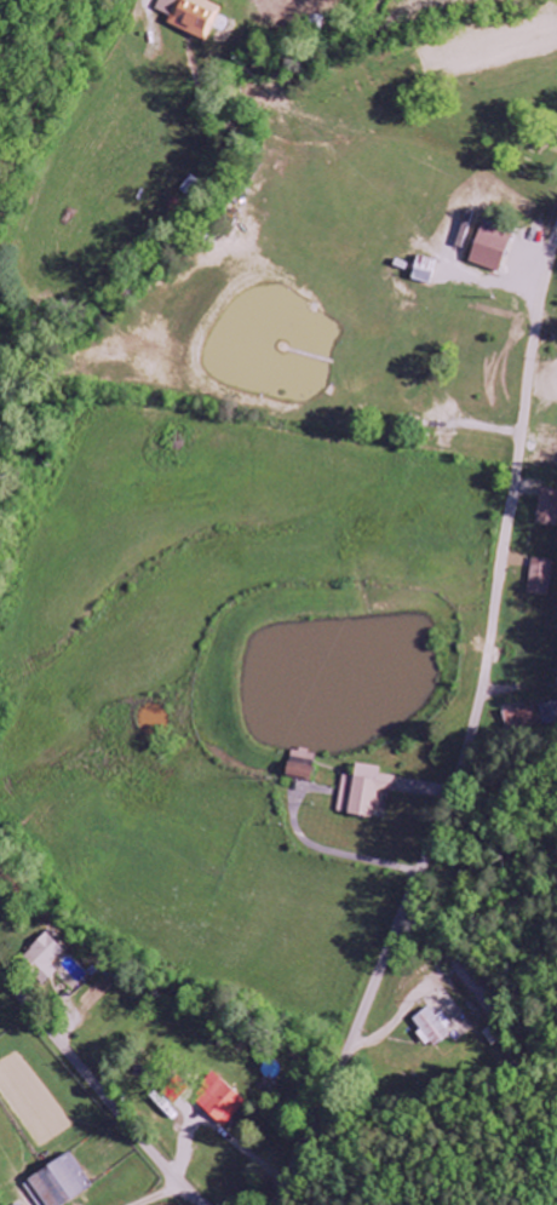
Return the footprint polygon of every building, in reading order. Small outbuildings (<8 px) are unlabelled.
[(206,42),(221,8),(202,0),(159,0),(155,11),(169,17),(166,26),(206,42)] [(468,264),(498,274),(510,236),(480,226),(468,264)] [(556,529),(556,528),(556,492),(541,489),(535,525),(556,529)] [(553,562),(531,560),(528,596),(550,598),(553,562)] [(504,712),(509,735),(556,725),(556,702),(504,712)] [(342,776),(337,813),(371,817),(373,807),(379,808),(381,792),(392,793),(394,776),(379,774),(380,767),(356,764),(354,777),(342,776)] [(45,984),(58,970),(52,964),(65,951),(46,933),(19,960),(45,984)] [(451,1031),(438,1013),(434,1016),(427,1007),(410,1019),(418,1030),(414,1033),(427,1050),(451,1031)] [(247,1102),(212,1074),(190,1100),(225,1128),(247,1102)] [(92,1186),(70,1152),(23,1184),(37,1204),(64,1204),(92,1186)]
